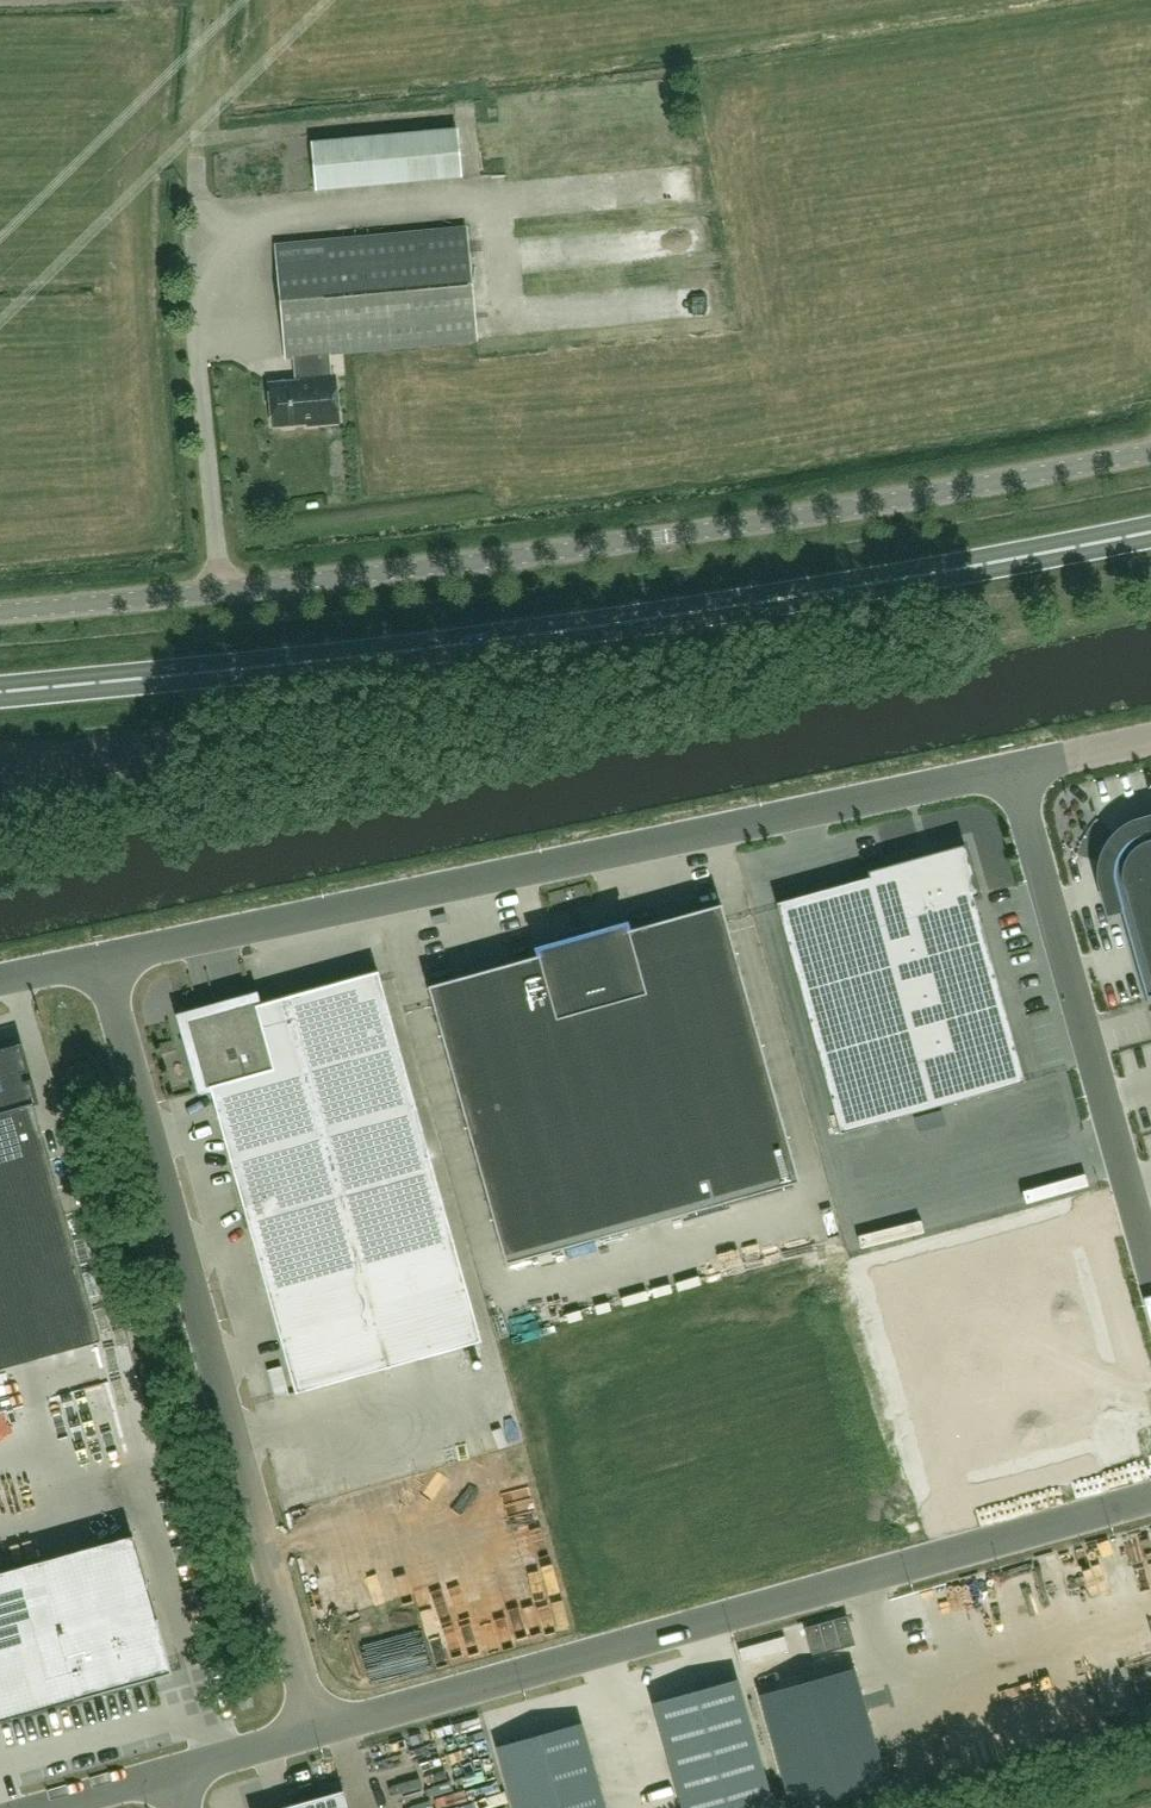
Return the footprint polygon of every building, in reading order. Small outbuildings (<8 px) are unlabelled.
[(460,137),(313,151),(317,195),(464,181),(460,137)] [(331,377),(329,353),(476,339),(466,229),(276,246),(286,357),(294,356),(297,382),(270,385),(270,389),(268,392),(268,401),(271,403),(273,425),(282,424),(285,427),(293,426),(296,423),(318,421),(318,423),(339,421),(335,377),(331,377)] [(641,237),(618,240),(621,266),(644,263),(641,237)] [(1140,828),(1138,828),(1137,829),(1136,829),(1135,830),(1133,830),(1132,831),(1131,832),(1130,832),(1129,833),(1127,834),(1126,834),(1125,835),(1124,836),(1123,837),(1122,838),(1121,839),(1120,839),(1119,840),(1118,841),(1117,842),(1117,843),(1116,844),(1115,846),(1114,847),(1113,848),(1113,849),(1112,850),(1111,851),(1111,852),(1110,854),(1110,855),(1109,856),(1109,857),(1108,859),(1108,860),(1108,861),(1107,863),(1107,864),(1107,865),(1106,866),(1106,868),(1106,869),(1106,870),(1106,872),(1106,873),(1106,875),(1106,876),(1106,877),(1106,879),(1106,880),(1107,881),(1107,883),(1107,884),(1107,885),(1115,910),(1121,908),(1147,1001),(1148,1000),(1147,998),(1150,997),(1150,825),(1140,828)] [(778,904),(841,1132),(1023,1081),(972,898),(980,896),(965,845),(868,872),(870,879),(778,904)] [(427,983),(505,1260),(798,1178),(720,900),(626,927),(624,920),(592,929),(590,923),(583,924),(585,932),(576,934),(574,927),(567,929),(569,935),(537,944),(539,951),(427,983)] [(211,1087),(296,1392),(481,1341),(378,972),(257,1005),(256,1001),(186,1020),(206,1089),(211,1087)] [(21,1046),(0,1052),(0,1369),(100,1341),(99,1336),(34,1104),(37,1103),(31,1081),(23,1083),(21,1073),(28,1071),(21,1046)] [(1133,1436),(1113,1367),(1067,1201),(855,1260),(921,1495),(973,1480),(962,1443),(1000,1433),(1010,1470),(1037,1462),(1038,1463),(1133,1436)] [(0,1573),(0,1721),(172,1673),(133,1535),(0,1573)] [(854,1668),(760,1694),(791,1807),(802,1807),(887,1784),(854,1668)] [(653,1703),(683,1807),(730,1807),(771,1796),(738,1680),(653,1703)] [(497,1747),(514,1807),(606,1807),(582,1724),(497,1747)] [(344,1791),(282,1807),(349,1807),(344,1791)]
